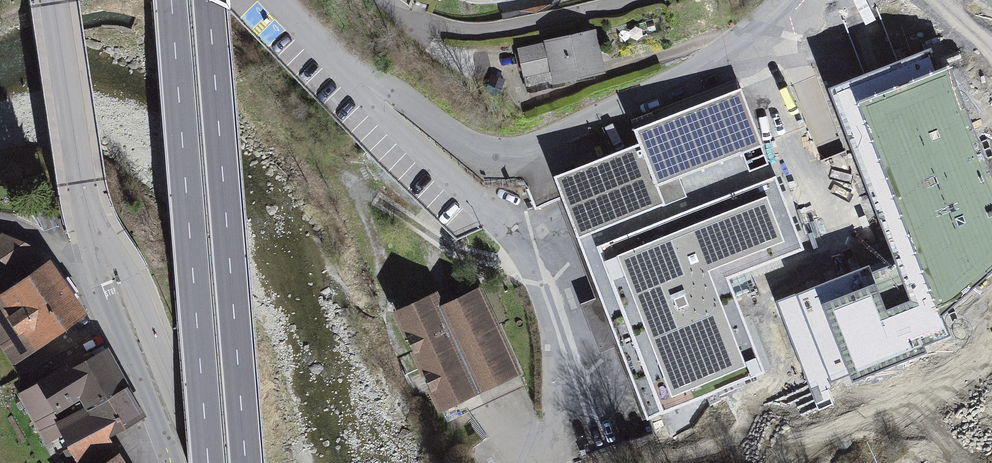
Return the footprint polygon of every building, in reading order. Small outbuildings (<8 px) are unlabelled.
[(597,26),(544,37),(545,39),(517,45),(523,74),(551,68),(553,80),(607,68),(597,26)] [(832,89),(898,265),(870,275),(868,271),(782,303),(814,387),(850,373),(853,380),(926,353),(923,345),(949,335),(942,317),(991,268),(991,177),(950,66),(935,72),(928,53),(832,89)] [(645,139),(561,168),(651,428),(768,388),(729,277),(807,250),(748,79),(637,118),(645,139)] [(529,180),(535,206),(561,200),(556,174),(529,180)] [(0,290),(0,321),(19,349),(82,306),(48,257),(0,290)] [(444,298),(402,315),(442,413),(519,382),(485,296),(449,311),(444,298)] [(99,345),(19,391),(59,459),(139,412),(99,345)] [(116,453),(100,462),(123,462),(116,453)]
